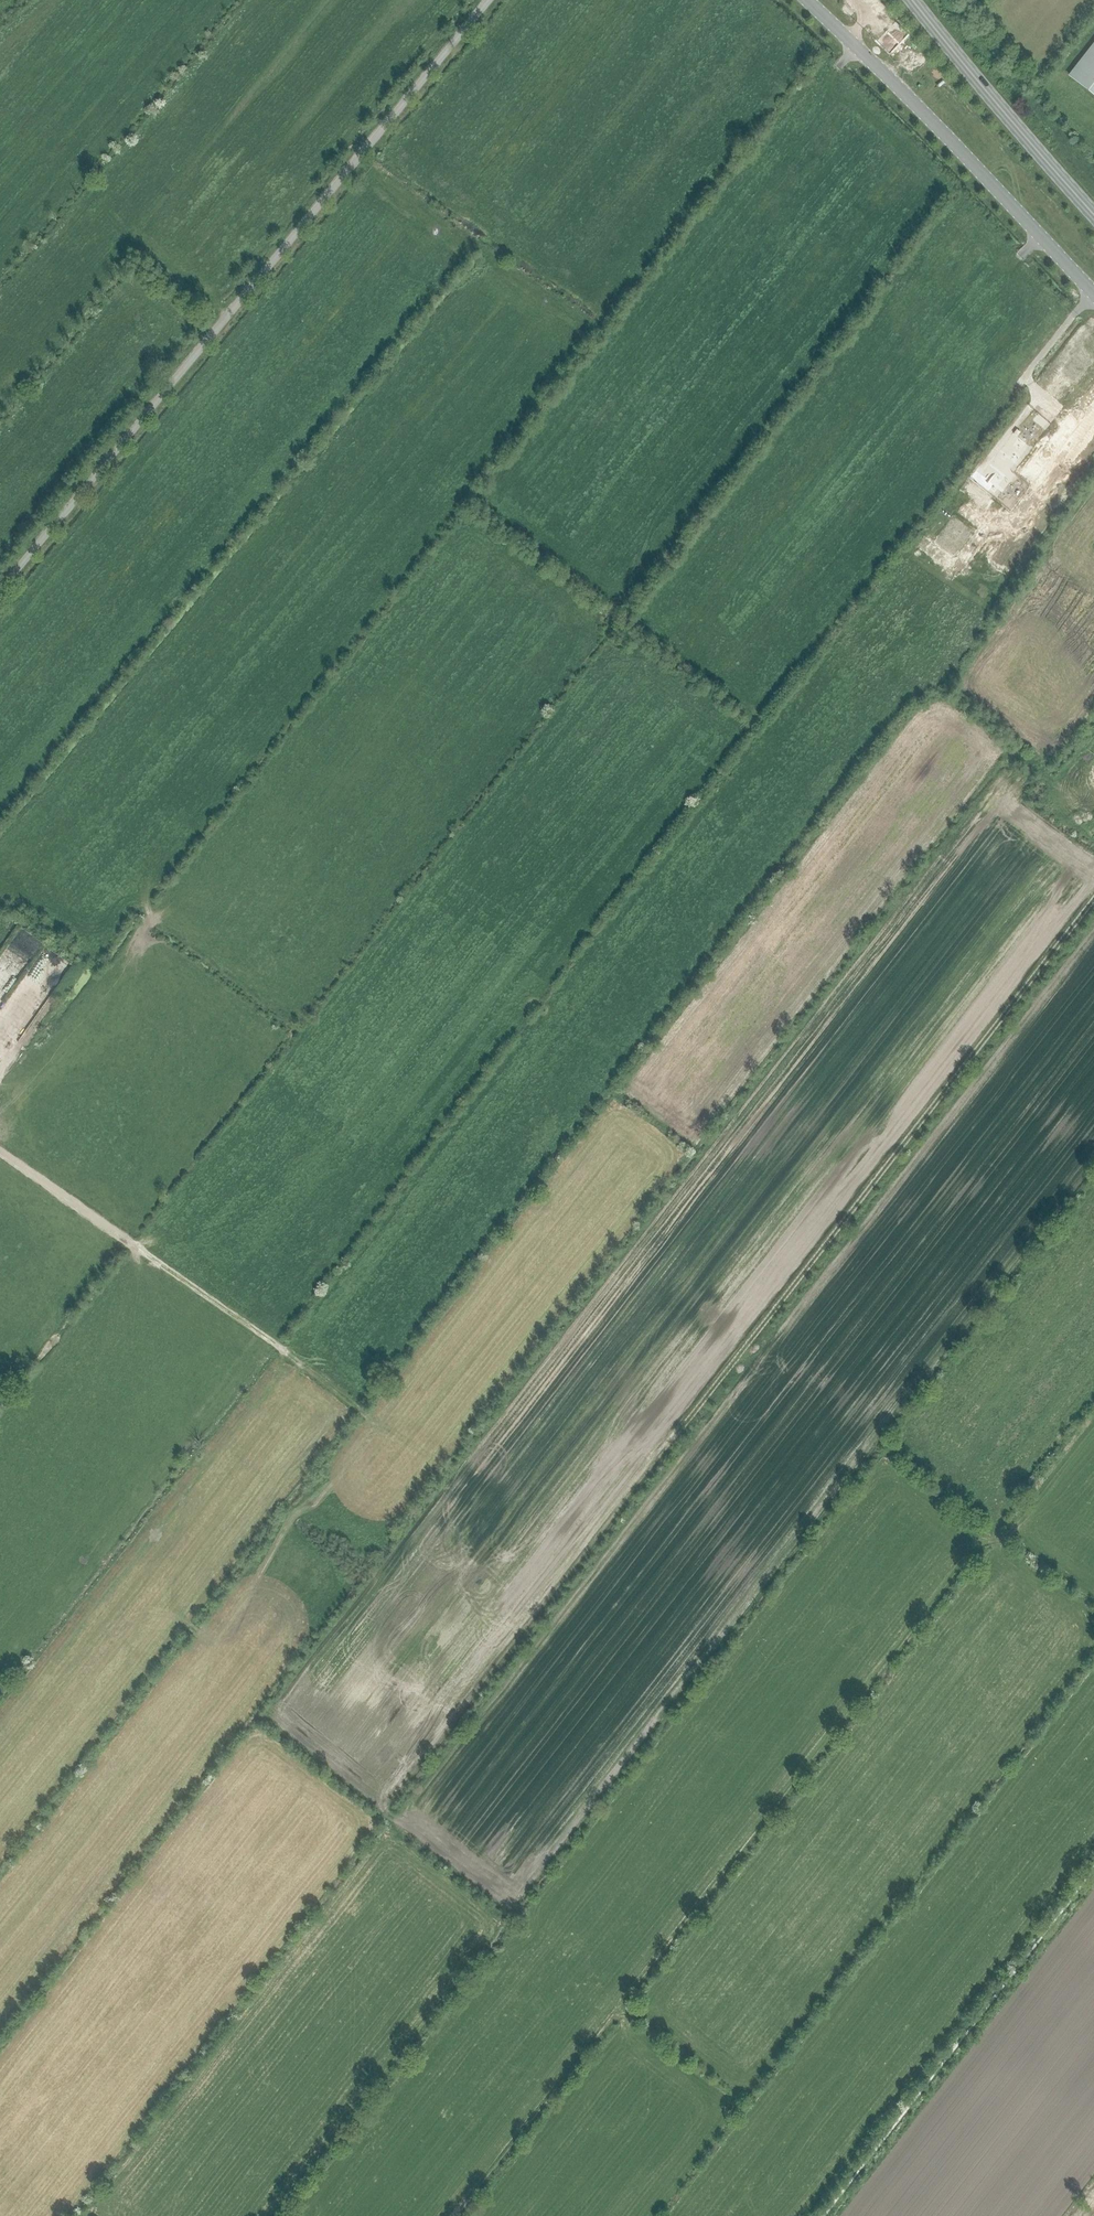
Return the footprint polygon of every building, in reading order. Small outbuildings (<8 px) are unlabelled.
[(1070,76),(1093,95),(1093,45),(1070,76)]
